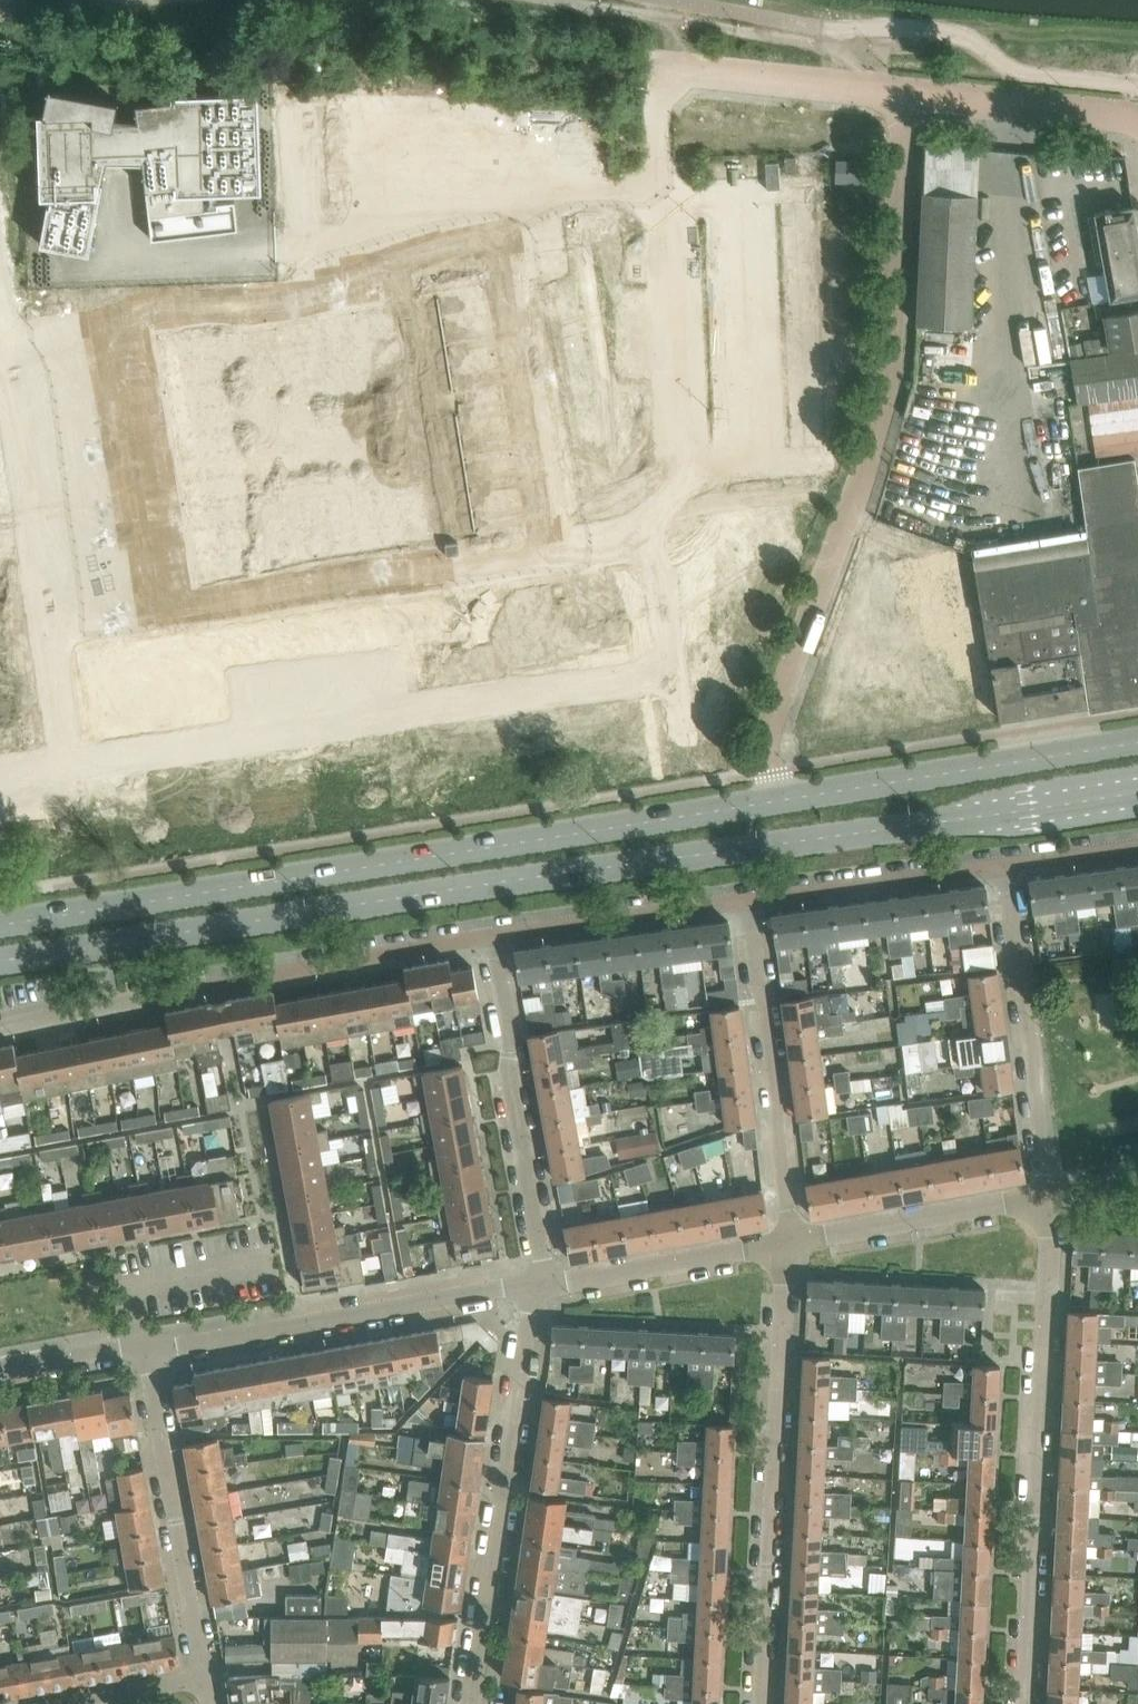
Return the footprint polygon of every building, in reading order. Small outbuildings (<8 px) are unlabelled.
[(117,101),(116,101),(48,89),(43,114),(37,115),(40,198),(49,197),(40,244),(89,253),(102,183),(107,161),(142,162),(152,239),(238,229),(234,200),(217,202),(216,193),(262,191),(258,92),(171,95),(172,99),(135,104),(137,120),(115,117),(117,101)] [(925,141),(923,191),(977,194),(979,145),(979,143),(925,141)] [(836,180),(865,182),(866,173),(866,161),(837,160),(836,180)] [(919,286),(917,324),(971,326),(977,195),(977,194),(923,191),(921,230),(919,286)] [(1096,316),(1137,309),(1137,229),(1134,205),(1111,209),(1110,208),(1104,209),(1104,211),(1094,213),(1109,301),(1094,303),(1096,316)] [(479,289),(437,296),(440,320),(483,313),(479,289)] [(1096,316),(1097,318),(1101,317),(1104,338),(1082,340),(1085,353),(1123,348),(1137,345),(1137,309),(1096,316)] [(393,313),(369,317),(376,360),(399,356),(393,313)] [(483,313),(440,320),(444,344),(487,338),(483,313)] [(414,316),(401,318),(402,327),(415,325),(414,316)] [(369,317),(345,321),(352,363),(376,360),(369,317)] [(345,321),(321,325),(328,367),(352,363),(345,321)] [(321,325),(298,328),(304,371),(328,367),(321,325)] [(415,325),(402,327),(403,335),(417,333),(415,325)] [(298,328),(274,332),(281,375),(304,371),(298,328)] [(141,431),(138,330),(106,331),(109,432),(141,431)] [(274,332),(250,336),(257,379),(281,375),(274,332)] [(203,333),(160,340),(164,364),(207,358),(203,333)] [(487,338),(444,344),(448,369),(491,362),(487,338)] [(244,343),(231,346),(232,354),(245,352),(244,343)] [(1137,395),(1137,350),(1071,362),(1079,406),(1137,395)] [(245,352),(232,354),(234,362),(247,360),(245,352)] [(207,358),(164,364),(168,389),(211,382),(207,358)] [(491,362),(448,369),(452,393),(495,386),(491,362)] [(422,364),(408,366),(410,374),(423,372),(422,364)] [(423,372),(410,374),(411,383),(424,381),(423,372)] [(211,382),(168,389),(172,413),(224,405),(220,380),(211,382)] [(389,389),(381,391),(383,404),(391,403),(389,389)] [(252,391),(238,393),(240,402),(253,399),(252,391)] [(381,391),(372,392),(374,405),(383,404),(381,391)] [(342,397),(333,398),(335,412),(344,410),(342,397)] [(333,398),(325,400),(327,413),(335,412),(333,398)] [(253,399),(240,402),(241,410),(254,408),(253,399)] [(224,405),(172,413),(176,437),(218,430),(228,429),(224,405)] [(294,405),(286,406),(288,419),(296,418),(294,405)] [(286,406),(277,407),(279,421),(288,419),(286,406)] [(498,406),(455,413),(459,437),(502,430),(498,406)] [(430,417),(417,419),(418,428),(431,426),(430,417)] [(502,430),(459,437),(463,461),(506,454),(502,430)] [(260,445),(247,447),(248,455),(262,453),(260,445)] [(231,449),(179,457),(183,481),(235,473),(231,449)] [(399,450),(390,452),(393,465),(401,464),(399,450)] [(390,452),(382,453),(384,466),(393,465),(390,452)] [(506,454),(463,461),(467,485),(509,478),(506,454)] [(436,457),(423,459),(425,467),(438,465),(436,457)] [(351,458),(343,459),(345,473),(354,471),(351,458)] [(1085,536),(1097,613),(1075,616),(1087,705),(1088,712),(1137,704),(1137,482),(1134,458),(1074,468),(1085,536)] [(343,459),(334,461),(337,474),(345,473),(343,459)] [(438,465),(425,467),(426,476),(439,474),(438,465)] [(304,466),(295,467),(298,480),(306,479),(304,466)] [(295,467),(287,468),(289,482),(298,480),(295,467)] [(235,473),(183,481),(187,505),(239,497),(235,473)] [(43,743),(31,667),(0,475),(0,750),(43,743)] [(509,478),(467,485),(471,509),(513,502),(509,478)] [(267,484),(253,486),(255,494),(268,492),(267,484)] [(268,492),(255,494),(256,503),(269,501),(268,492)] [(421,492),(398,496),(404,539),(428,535),(421,492)] [(398,496),(374,500),(381,543),(404,539),(398,496)] [(239,497),(187,505),(191,529),(233,522),(242,521),(239,497)] [(374,500),(350,504),(357,546),(381,543),(374,500)] [(513,502),(471,509),(475,533),(517,526),(513,502)] [(350,504),(326,508),(333,550),(357,546),(350,504)] [(444,504),(431,506),(432,515),(445,513),(444,504)] [(326,508),(303,511),(309,554),(333,550),(326,508)] [(303,511),(279,515),(286,558),(309,554),(303,511)] [(445,513),(432,515),(434,523),(447,521),(445,513)] [(233,522),(191,529),(195,553),(237,546),(233,522)] [(274,531),(261,533),(262,542),(275,540),(274,531)] [(920,605),(892,598),(907,547),(865,536),(830,663),(953,697),(957,684),(974,689),(986,644),(915,624),(920,605)] [(975,571),(988,653),(996,700),(999,720),(1087,705),(1075,616),(1097,613),(1085,536),(972,553),(975,571)] [(275,540),(262,542),(264,550),(277,548),(275,540)] [(237,546),(195,553),(198,578),(241,571),(237,546)] [(1128,925),(1131,943),(1137,942),(1137,921),(1135,895),(1137,895),(1137,864),(1120,867),(1128,925)] [(1120,867),(1090,871),(1094,901),(1114,898),(1118,926),(1128,925),(1120,867)] [(1090,871),(1059,875),(1063,905),(1065,918),(1067,932),(1077,931),(1074,904),(1094,901),(1090,871)] [(1029,879),(1033,909),(1063,905),(1059,875),(1029,879)] [(985,885),(954,889),(958,919),(962,947),(973,946),(969,918),(989,915),(985,885)] [(954,889),(924,894),(928,923),(947,921),(951,949),(961,948),(962,948),(962,947),(958,919),(954,889)] [(924,894),(893,898),(897,927),(901,956),(913,954),(909,926),(928,923),(924,894)] [(893,898),(863,902),(867,931),(886,929),(890,958),(901,956),(897,927),(893,898)] [(863,902),(833,906),(837,936),(867,931),(863,902)] [(833,906),(802,910),(807,940),(825,937),(829,966),(840,964),(838,949),(837,936),(833,906)] [(802,910),(772,914),(779,971),(791,970),(787,942),(807,940),(802,910)] [(1055,919),(1057,934),(1067,932),(1065,918),(1055,919)] [(728,920),(697,924),(701,954),(717,951),(719,966),(722,966),(725,988),(706,990),(708,1004),(738,1000),(732,950),(728,920)] [(697,924),(667,929),(671,958),(701,954),(697,924)] [(1128,927),(1117,928),(1119,951),(1130,950),(1128,927)] [(667,929),(637,933),(640,962),(660,959),(665,990),(676,989),(673,973),(671,958),(667,929)] [(637,933),(606,937),(610,966),(640,962),(637,933)] [(606,937),(576,941),(580,971),(600,968),(604,996),(614,994),(612,980),(610,966),(606,937)] [(576,941),(545,945),(549,975),(553,1002),(565,1000),(561,973),(580,971),(576,941)] [(962,947),(962,948),(965,970),(996,965),(993,943),(973,946),(962,947)] [(545,945),(515,949),(516,956),(519,979),(532,977),(534,992),(541,991),(541,995),(543,1008),(525,1011),(529,1029),(556,1025),(553,1002),(549,975),(545,945)] [(850,947),(838,949),(840,964),(852,963),(850,947)] [(913,954),(901,956),(902,964),(904,976),(916,975),(913,954)] [(426,963),(431,995),(434,1009),(455,1005),(457,1016),(458,1016),(448,959),(426,963)] [(458,1016),(459,1015),(481,1012),(473,966),(451,970),(449,959),(448,959),(458,1016)] [(404,967),(412,1011),(414,1023),(415,1023),(413,1012),(434,1009),(431,995),(426,963),(404,967)] [(384,982),(392,1025),(392,1027),(414,1023),(412,1011),(404,967),(403,967),(406,978),(384,982)] [(684,971),(673,973),(676,989),(686,988),(684,971)] [(972,994),(926,1000),(927,1011),(959,1006),(973,1004),(1001,1001),(997,971),(969,975),(972,994)] [(623,979),(612,980),(614,994),(625,993),(623,979)] [(362,986),(368,1018),(371,1031),(392,1027),(392,1025),(384,982),(362,986)] [(890,985),(875,987),(878,1016),(893,1014),(890,985)] [(340,990),(347,1033),(348,1036),(371,1031),(368,1018),(362,986),(340,990)] [(676,989),(665,990),(668,1010),(679,1008),(676,989)] [(319,994),(324,1026),(326,1040),(348,1036),(347,1033),(340,990),(319,994)] [(251,995),(256,1026),(259,1041),(280,1037),(281,1037),(275,1002),(273,991),(251,995)] [(319,994),(297,998),(305,1043),(326,1040),(324,1026),(319,994)] [(827,994),(783,1000),(787,1029),(814,1026),(827,1024),(826,1014),(830,1014),(827,994)] [(251,995),(219,1001),(225,1032),(234,1030),(236,1045),(259,1041),(256,1026),(251,995)] [(297,998),(275,1002),(281,1037),(280,1037),(282,1048),(305,1043),(297,998)] [(216,1034),(217,1033),(221,1033),(225,1032),(219,1001),(214,1002),(188,1007),(194,1039),(197,1053),(200,1067),(222,1062),(216,1034)] [(973,1004),(959,1006),(961,1016),(963,1035),(1004,1029),(1001,1001),(973,1004)] [(674,1036),(665,1037),(667,1046),(716,1039),(743,1035),(739,1006),(712,1010),(714,1025),(699,1027),(699,1031),(673,1034),(674,1036)] [(906,1021),(897,1023),(900,1044),(901,1044),(918,1041),(917,1035),(934,1032),(932,1021),(961,1016),(959,1006),(927,1011),(919,1012),(904,1014),(906,1021)] [(197,1053),(194,1039),(188,1007),(165,1012),(166,1018),(167,1023),(176,1057),(197,1053)] [(571,1010),(556,1012),(557,1024),(572,1022),(571,1010)] [(830,1014),(826,1014),(827,1024),(829,1024),(841,1022),(856,1020),(855,1010),(830,1014)] [(618,1021),(611,1022),(614,1040),(615,1049),(625,1048),(633,1046),(629,1019),(618,1021)] [(841,1022),(829,1024),(830,1035),(842,1034),(841,1022)] [(178,1068),(176,1057),(167,1023),(145,1028),(154,1073),(178,1068)] [(814,1026),(787,1029),(791,1058),(818,1055),(816,1037),(830,1035),(829,1024),(827,1024),(814,1026)] [(574,1027),(530,1035),(535,1064),(563,1059),(589,1054),(599,1052),(615,1049),(614,1040),(585,1045),(577,1047),(574,1027)] [(145,1028),(123,1032),(133,1077),(154,1073),(145,1028)] [(954,1054),(951,1055),(952,1066),(953,1066),(1008,1058),(1004,1029),(963,1035),(951,1037),(954,1054)] [(464,1045),(486,1041),(484,1031),(462,1035),(464,1045)] [(103,1036),(109,1067),(112,1081),(133,1077),(123,1032),(103,1036)] [(462,1035),(441,1039),(442,1046),(445,1061),(462,1058),(459,1046),(464,1045),(462,1035)] [(642,1049),(637,1050),(638,1058),(640,1075),(645,1078),(682,1073),(680,1056),(701,1053),(704,1070),(720,1068),(747,1064),(743,1035),(716,1039),(667,1046),(642,1049)] [(90,1086),(112,1081),(109,1067),(103,1036),(81,1041),(90,1086)] [(81,1041),(59,1045),(68,1090),(90,1086),(81,1041)] [(918,1041),(901,1044),(905,1072),(922,1070),(918,1041)] [(37,1050),(36,1050),(16,1054),(15,1049),(14,1043),(13,1044),(24,1099),(46,1095),(46,1092),(37,1050)] [(0,1093),(3,1104),(24,1099),(13,1044),(0,1046),(0,1091),(0,1093)] [(37,1050),(46,1092),(46,1095),(68,1090),(59,1045),(37,1050)] [(442,1046),(423,1049),(426,1064),(445,1061),(442,1046)] [(563,1059),(535,1064),(540,1093),(568,1088),(565,1069),(590,1065),(589,1054),(563,1059)] [(818,1055),(791,1058),(795,1087),(822,1084),(818,1055)] [(399,1069),(416,1066),(415,1057),(398,1061),(397,1061),(399,1069)] [(1008,1058),(953,1066),(954,1075),(983,1072),(985,1091),(1012,1088),(1008,1058)] [(397,1059),(375,1063),(377,1073),(399,1069),(397,1061),(398,1061),(397,1059)] [(279,1064),(262,1067),(265,1084),(267,1093),(268,1093),(284,1090),(279,1064)] [(346,1064),(330,1067),(333,1081),(349,1078),(346,1064)] [(747,1064),(720,1068),(724,1097),(751,1094),(747,1064)] [(354,1069),(355,1077),(373,1074),(371,1065),(354,1069)] [(464,1073),(462,1065),(413,1074),(414,1084),(425,1082),(427,1096),(469,1088),(466,1073),(464,1073)] [(848,1071),(832,1073),(834,1082),(849,1080),(848,1071)] [(326,1074),(309,1077),(310,1086),(327,1082),(326,1074)] [(310,1086),(309,1077),(292,1080),(293,1089),(310,1086)] [(645,1079),(627,1083),(629,1096),(647,1093),(645,1079)] [(849,1080),(834,1082),(835,1093),(850,1091),(849,1080)] [(250,1096),(267,1093),(265,1084),(248,1087),(250,1096)] [(822,1084),(795,1087),(799,1116),(826,1113),(822,1084)] [(568,1088),(540,1093),(546,1121),(573,1116),(585,1114),(600,1112),(609,1110),(607,1101),(586,1105),(582,1085),(568,1088)] [(370,1087),(374,1106),(382,1104),(379,1086),(370,1087)] [(472,1105),(469,1088),(427,1096),(430,1111),(420,1113),(421,1121),(471,1113),(469,1105),(472,1105)] [(355,1090),(358,1108),(367,1107),(364,1089),(355,1090)] [(710,1089),(694,1091),(695,1101),(711,1099),(710,1089)] [(205,1096),(208,1113),(231,1108),(228,1091),(205,1096)] [(322,1101),(320,1091),(270,1100),(272,1108),(269,1109),(272,1124),(314,1117),(311,1103),(322,1101)] [(711,1099),(695,1101),(696,1111),(725,1107),(728,1126),(755,1123),(751,1094),(724,1097),(711,1099)] [(993,1095),(982,1096),(984,1114),(995,1113),(993,1095)] [(984,1114),(982,1096),(968,1098),(970,1115),(984,1114)] [(933,1103),(920,1105),(923,1123),(935,1121),(933,1103)] [(382,1104),(374,1106),(377,1123),(385,1122),(382,1104)] [(186,1117),(200,1114),(198,1105),(184,1108),(186,1117)] [(888,1105),(876,1106),(879,1123),(890,1122),(888,1105)] [(923,1123),(920,1105),(908,1107),(910,1124),(923,1123)] [(361,1126),(370,1125),(367,1107),(358,1108),(361,1126)] [(166,1120),(186,1117),(184,1108),(164,1112),(166,1120)] [(600,1112),(585,1114),(587,1124),(601,1121),(600,1112)] [(871,1112),(858,1114),(861,1132),(873,1130),(871,1112)] [(155,1113),(138,1116),(140,1125),(157,1122),(155,1113)] [(434,1129),(436,1144),(478,1136),(475,1120),(472,1121),(471,1113),(421,1121),(423,1131),(434,1129)] [(849,1133),(861,1132),(858,1114),(846,1116),(849,1133)] [(123,1128),(140,1125),(138,1116),(121,1119),(123,1128)] [(230,1116),(203,1120),(204,1129),(231,1124),(230,1116)] [(573,1116),(546,1121),(551,1150),(578,1145),(573,1116)] [(314,1117),(272,1124),(275,1140),(278,1140),(279,1148),(328,1139),(327,1130),(316,1131),(314,1117)] [(184,1133),(204,1129),(203,1120),(182,1124),(184,1133)] [(813,1120),(799,1122),(802,1139),(815,1138),(813,1120)] [(112,1121),(95,1124),(96,1133),(114,1130),(112,1121)] [(96,1133),(95,1124),(78,1127),(79,1136),(96,1133)] [(172,1126),(153,1129),(155,1138),(173,1135),(172,1126)] [(69,1129),(52,1132),(53,1141),(70,1138),(69,1129)] [(155,1138),(153,1129),(135,1133),(137,1141),(155,1138)] [(755,1129),(743,1130),(746,1148),(758,1146),(755,1129)] [(32,1145),(30,1131),(8,1136),(10,1149),(32,1145)] [(52,1132),(35,1135),(36,1144),(53,1141),(52,1132)] [(618,1159),(658,1152),(655,1132),(615,1139),(618,1159)] [(1017,1132),(986,1138),(989,1152),(994,1183),(1024,1177),(1019,1147),(1017,1132)] [(382,1154),(391,1152),(388,1134),(379,1136),(382,1154)] [(124,1135),(106,1138),(108,1147),(126,1143),(124,1135)] [(0,1137),(0,1151),(10,1149),(8,1136),(0,1137)] [(343,1136),(328,1139),(330,1148),(339,1147),(344,1145),(343,1136)] [(481,1152),(478,1136),(436,1144),(439,1158),(428,1160),(430,1170),(480,1161),(478,1152),(481,1152)] [(367,1157),(376,1155),(372,1137),(364,1138),(367,1157)] [(108,1147),(106,1138),(88,1141),(89,1150),(108,1147)] [(280,1156),(278,1156),(281,1173),(322,1165),(341,1162),(339,1147),(330,1148),(328,1139),(279,1148),(280,1156)] [(58,1147),(60,1155),(78,1152),(77,1143),(58,1147)] [(702,1144),(690,1148),(696,1165),(707,1161),(706,1157),(702,1144)] [(578,1145),(551,1150),(556,1179),(584,1174),(610,1167),(607,1156),(593,1160),(592,1155),(580,1157),(578,1145)] [(42,1159),(60,1155),(58,1147),(40,1150),(42,1159)] [(690,1148),(679,1151),(684,1168),(696,1165),(690,1148)] [(933,1194),(928,1163),(926,1151),(895,1156),(897,1169),(903,1199),(933,1194)] [(30,1152),(11,1155),(13,1164),(31,1161),(30,1152)] [(394,1170),(391,1152),(382,1154),(386,1172),(394,1170)] [(964,1188),(994,1183),(989,1152),(958,1158),(964,1188)] [(237,1181),(236,1175),(233,1155),(233,1154),(210,1159),(222,1221),(235,1219),(234,1216),(240,1215),(237,1200),(243,1199),(240,1180),(237,1181)] [(0,1157),(0,1166),(13,1164),(11,1155),(0,1157)] [(379,1173),(376,1155),(367,1157),(370,1175),(379,1173)] [(188,1173),(197,1223),(203,1222),(203,1224),(222,1221),(210,1159),(207,1159),(207,1158),(197,1159),(192,1167),(193,1172),(188,1173)] [(958,1158),(928,1163),(933,1194),(964,1188),(958,1158)] [(442,1177),(445,1192),(487,1184),(483,1168),(481,1168),(480,1161),(430,1170),(432,1179),(442,1177)] [(647,1161),(636,1165),(641,1182),(653,1178),(647,1161)] [(322,1165),(281,1173),(283,1188),(286,1187),(288,1196),(337,1187),(335,1177),(325,1179),(322,1165)] [(636,1165),(624,1169),(630,1186),(641,1182),(636,1165)] [(897,1169),(867,1174),(873,1205),(903,1199),(897,1169)] [(179,1186),(166,1188),(174,1230),(188,1227),(187,1225),(197,1223),(188,1173),(177,1175),(179,1186)] [(842,1210),(873,1205),(867,1174),(837,1180),(842,1210)] [(598,1177),(586,1179),(589,1197),(601,1194),(598,1177)] [(586,1179),(574,1181),(577,1199),(589,1197),(586,1179)] [(837,1180),(806,1185),(812,1216),(842,1210),(837,1180)] [(140,1182),(149,1232),(156,1231),(156,1233),(174,1230),(166,1188),(150,1191),(148,1181),(140,1182)] [(131,1195),(118,1197),(125,1239),(140,1236),(140,1233),(149,1232),(140,1182),(130,1184),(131,1195)] [(388,1183),(391,1201),(400,1200),(396,1182),(388,1183)] [(372,1186),(376,1204),(384,1203),(381,1184),(372,1186)] [(489,1199),(487,1184),(445,1192),(447,1206),(437,1207),(439,1217),(488,1208),(487,1200),(489,1199)] [(286,1204),(290,1221),(331,1214),(328,1197),(339,1195),(337,1187),(288,1196),(289,1203),(286,1204)] [(53,1198),(43,1200),(53,1249),(61,1248),(61,1250),(77,1248),(69,1206),(66,1188),(52,1191),(53,1198)] [(91,1191),(101,1240),(108,1239),(109,1242),(125,1239),(118,1197),(103,1200),(101,1189),(91,1191)] [(84,1203),(69,1206),(77,1248),(93,1245),(93,1242),(101,1240),(91,1191),(82,1193),(84,1203)] [(762,1192),(734,1197),(740,1229),(768,1224),(762,1192)] [(711,1234),(740,1229),(734,1197),(706,1202),(711,1234)] [(14,1256),(14,1259),(29,1256),(21,1215),(18,1199),(5,1201),(6,1207),(0,1208),(0,1259),(14,1256)] [(618,1204),(621,1217),(627,1249),(655,1244),(649,1212),(647,1199),(618,1204)] [(35,1201),(36,1206),(37,1212),(36,1212),(21,1215),(29,1256),(46,1253),(45,1251),(53,1249),(43,1200),(36,1201),(35,1201)] [(400,1200),(391,1201),(394,1219),(403,1218),(400,1200)] [(683,1239),(711,1234),(706,1202),(677,1207),(683,1239)] [(379,1222),(388,1221),(384,1203),(376,1204),(379,1222)] [(683,1239),(677,1207),(649,1212),(655,1244),(683,1239)] [(489,1215),(488,1208),(439,1217),(440,1226),(451,1224),(453,1238),(495,1230),(492,1215),(489,1215)] [(295,1235),(296,1243),(346,1234),(344,1224),(333,1226),(331,1214),(290,1221),(292,1235),(295,1235)] [(627,1249),(621,1217),(593,1222),(598,1254),(627,1249)] [(593,1222),(564,1227),(570,1259),(598,1254),(593,1222)] [(396,1229),(399,1247),(408,1246),(405,1228),(396,1229)] [(389,1230),(379,1232),(382,1250),(393,1249),(389,1230)] [(432,1241),(433,1245),(437,1267),(438,1267),(463,1262),(464,1265),(482,1261),(481,1255),(496,1252),(495,1247),(498,1247),(495,1230),(453,1238),(432,1241)] [(1100,1288),(1103,1233),(1074,1231),(1072,1259),(1090,1260),(1089,1273),(1091,1273),(1091,1287),(1100,1288)] [(1132,1235),(1103,1233),(1100,1288),(1111,1289),(1113,1261),(1131,1262),(1132,1235)] [(347,1243),(346,1234),(296,1243),(298,1250),(295,1251),(298,1266),(339,1258),(337,1245),(347,1243)] [(413,1275),(408,1246),(399,1247),(405,1277),(413,1275)] [(398,1278),(393,1249),(382,1250),(380,1251),(386,1280),(398,1278)] [(298,1266),(300,1282),(303,1282),(304,1287),(320,1284),(321,1291),(339,1287),(339,1285),(364,1280),(365,1280),(360,1254),(339,1258),(298,1266)] [(836,1307),(837,1281),(808,1279),(807,1305),(821,1306),(820,1321),(825,1321),(824,1334),(835,1335),(836,1307)] [(867,1282),(837,1281),(836,1307),(835,1335),(844,1335),(845,1307),(865,1308),(867,1282)] [(896,1284),(867,1282),(865,1308),(885,1309),(884,1337),(893,1338),(896,1284)] [(924,1311),(926,1286),(896,1284),(893,1338),(903,1338),(905,1310),(924,1311)] [(955,1287),(926,1286),(924,1311),(944,1313),(942,1340),(952,1341),(955,1287)] [(985,1289),(955,1287),(952,1341),(962,1341),(963,1328),(964,1328),(965,1314),(983,1315),(985,1289)] [(1070,1311),(1068,1341),(1096,1342),(1097,1325),(1106,1325),(1120,1326),(1124,1326),(1124,1325),(1124,1314),(1070,1311)] [(1124,1325),(1137,1326),(1137,1315),(1124,1314),(1124,1325)] [(477,1321),(415,1332),(423,1378),(431,1386),(444,1372),(438,1342),(462,1337),(465,1351),(477,1338),(485,1329),(477,1321)] [(551,1350),(581,1352),(583,1326),(553,1324),(551,1350)] [(581,1365),(580,1380),(591,1381),(593,1352),(612,1353),(613,1328),(583,1326),(581,1352),(581,1365)] [(640,1384),(642,1355),(643,1329),(613,1328),(612,1353),(631,1354),(629,1383),(640,1384)] [(653,1356),(672,1357),(673,1331),(643,1329),(642,1355),(640,1384),(651,1384),(653,1356)] [(700,1387),(702,1358),(703,1333),(673,1331),(672,1357),(691,1358),(689,1386),(700,1387)] [(415,1332),(393,1336),(401,1382),(423,1378),(415,1332)] [(703,1333),(702,1358),(700,1387),(712,1388),(713,1359),(733,1360),(734,1334),(703,1333)] [(490,1334),(482,1342),(490,1350),(497,1349),(498,1342),(490,1334)] [(393,1336),(371,1340),(379,1386),(401,1382),(393,1336)] [(371,1340),(349,1344),(357,1390),(379,1386),(371,1340)] [(1095,1361),(1096,1342),(1068,1341),(1066,1370),(1123,1373),(1124,1363),(1095,1361)] [(349,1344),(326,1348),(335,1394),(357,1390),(349,1344)] [(326,1348),(304,1352),(313,1398),(314,1398),(315,1407),(331,1404),(330,1395),(335,1394),(326,1348)] [(481,1350),(478,1364),(491,1366),(493,1352),(481,1350)] [(304,1352),(282,1356),(291,1402),(313,1398),(304,1352)] [(804,1355),(802,1385),(828,1386),(856,1388),(856,1376),(829,1374),(830,1357),(804,1355)] [(282,1356),(260,1360),(269,1406),(291,1402),(282,1356)] [(238,1364),(246,1410),(249,1423),(250,1432),(265,1433),(262,1407),(269,1406),(260,1360),(238,1364)] [(238,1364),(216,1368),(224,1414),(246,1410),(238,1364)] [(570,1379),(580,1380),(581,1365),(570,1365),(570,1379)] [(945,1381),(945,1393),(959,1394),(972,1395),(998,1396),(1000,1366),(980,1365),(974,1365),(973,1383),(945,1381)] [(203,1417),(204,1424),(209,1423),(210,1428),(226,1425),(224,1414),(216,1368),(194,1372),(196,1381),(197,1381),(203,1412),(201,1412),(202,1417),(203,1417)] [(1066,1370),(1065,1399),(1093,1400),(1094,1381),(1122,1383),(1123,1373),(1066,1370)] [(489,1405),(489,1403),(493,1378),(464,1374),(462,1386),(455,1385),(453,1399),(479,1403),(489,1405)] [(418,1399),(431,1386),(423,1378),(411,1391),(418,1399)] [(197,1381),(196,1381),(174,1385),(179,1416),(201,1412),(203,1412),(197,1381)] [(802,1385),(801,1414),(826,1415),(827,1398),(849,1399),(855,1399),(855,1397),(856,1388),(828,1386),(802,1385)] [(856,1388),(855,1397),(869,1398),(870,1388),(856,1388)] [(102,1389),(70,1395),(79,1447),(81,1446),(87,1481),(100,1478),(92,1434),(110,1431),(104,1398),(102,1389)] [(130,1393),(104,1398),(110,1431),(110,1433),(136,1428),(130,1393)] [(944,1405),(958,1406),(959,1394),(945,1393),(944,1405)] [(72,1448),(79,1447),(70,1395),(51,1398),(64,1469),(75,1466),(72,1448)] [(972,1395),(971,1424),(997,1425),(998,1396),(972,1395)] [(544,1397),(540,1427),(564,1430),(593,1434),(595,1423),(566,1418),(568,1401),(544,1397)] [(27,1403),(33,1436),(36,1435),(39,1435),(41,1448),(49,1446),(53,1470),(64,1469),(51,1398),(27,1403)] [(489,1405),(479,1403),(453,1399),(451,1411),(458,1412),(456,1426),(485,1430),(489,1405)] [(1065,1399),(1063,1428),(1120,1431),(1120,1422),(1120,1421),(1092,1419),(1093,1400),(1065,1399)] [(3,1441),(33,1436),(27,1403),(0,1407),(0,1425),(3,1441)] [(419,1406),(407,1419),(420,1421),(426,1414),(419,1406)] [(337,1407),(328,1409),(330,1420),(339,1418),(337,1407)] [(384,1427),(384,1416),(384,1407),(372,1407),(372,1427),(384,1427)] [(801,1414),(799,1443),(825,1445),(826,1415),(801,1414)] [(397,1416),(384,1416),(384,1427),(393,1427),(397,1423),(397,1416)] [(639,1420),(638,1429),(652,1430),(653,1421),(639,1420)] [(296,1432),(296,1421),(278,1421),(278,1432),(296,1432)] [(296,1432),(314,1433),(314,1421),(296,1421),(296,1432)] [(324,1422),(324,1433),(342,1432),(342,1422),(340,1422),(324,1422)] [(342,1422),(342,1432),(350,1432),(359,1432),(360,1426),(360,1422),(353,1422),(342,1422)] [(209,1423),(204,1424),(190,1426),(192,1437),(211,1433),(210,1428),(209,1423)] [(232,1432),(250,1432),(249,1423),(232,1423),(232,1432)] [(678,1439),(678,1451),(706,1453),(732,1454),(733,1425),(729,1425),(707,1423),(706,1441),(678,1439)] [(902,1427),(901,1449),(941,1452),(956,1452),(995,1454),(997,1425),(971,1424),(953,1423),(952,1440),(927,1439),(928,1428),(902,1427)] [(190,1426),(182,1428),(183,1438),(192,1437),(190,1426)] [(540,1427),(536,1456),(560,1460),(562,1442),(592,1447),(593,1434),(564,1430),(540,1427)] [(1063,1428),(1062,1457),(1102,1459),(1103,1440),(1119,1441),(1119,1439),(1120,1431),(1063,1428)] [(416,1435),(414,1448),(481,1458),(485,1435),(448,1429),(446,1440),(416,1435)] [(350,1432),(349,1440),(359,1441),(375,1443),(375,1432),(359,1432),(350,1432)] [(839,1433),(838,1445),(853,1446),(853,1445),(854,1434),(839,1433)] [(854,1434),(853,1445),(869,1446),(869,1435),(854,1434)] [(111,1443),(113,1452),(138,1448),(137,1438),(111,1443)] [(218,1438),(184,1444),(189,1470),(223,1464),(247,1460),(246,1451),(235,1453),(233,1446),(220,1448),(218,1438)] [(349,1440),(346,1464),(356,1465),(359,1441),(349,1440)] [(304,1442),(285,1444),(286,1455),(304,1454),(304,1442)] [(799,1443),(798,1473),(823,1474),(824,1457),(853,1458),(853,1446),(838,1445),(825,1445),(799,1443)] [(625,1445),(623,1458),(632,1459),(634,1446),(625,1445)] [(399,1446),(397,1460),(443,1467),(441,1478),(478,1483),(481,1458),(414,1448),(402,1447),(399,1446)] [(19,1460),(36,1458),(37,1457),(35,1447),(17,1450),(19,1460)] [(678,1451),(677,1463),(705,1465),(704,1482),(730,1484),(732,1454),(706,1453),(678,1451)] [(941,1452),(941,1463),(955,1464),(956,1452),(941,1452)] [(956,1452),(955,1464),(969,1465),(968,1482),(994,1484),(995,1454),(956,1452)] [(330,1456),(328,1474),(338,1476),(341,1458),(336,1457),(330,1456)] [(536,1456),(531,1485),(555,1489),(585,1493),(586,1481),(557,1477),(560,1460),(536,1456)] [(1062,1457),(1060,1485),(1100,1488),(1101,1476),(1102,1459),(1062,1457)] [(36,1482),(32,1464),(22,1466),(25,1484),(36,1482)] [(223,1464),(189,1470),(194,1497),(227,1491),(223,1464)] [(143,1467),(117,1472),(118,1477),(123,1506),(150,1501),(143,1467)] [(345,1472),(342,1488),(356,1490),(359,1474),(345,1472)] [(798,1473),(796,1502),(822,1503),(850,1505),(851,1494),(822,1492),(823,1474),(798,1473)] [(328,1474),(325,1492),(336,1494),(338,1476),(328,1474)] [(1115,1488),(1137,1490),(1137,1476),(1116,1475),(1116,1477),(1115,1488)] [(117,1478),(106,1479),(110,1503),(111,1507),(115,1507),(123,1506),(118,1477),(117,1478)] [(408,1484),(406,1498),(474,1508),(478,1483),(441,1478),(439,1489),(408,1484)] [(915,1479),(899,1478),(898,1507),(915,1508),(916,1479),(915,1479)] [(676,1498),(675,1510),(703,1511),(729,1513),(730,1484),(704,1482),(703,1500),(676,1498)] [(946,1510),(992,1513),(994,1484),(968,1482),(967,1498),(947,1497),(946,1510)] [(1059,1514),(1086,1516),(1087,1496),(1134,1499),(1137,1499),(1137,1490),(1115,1488),(1060,1485),(1059,1514)] [(342,1488),(339,1513),(353,1515),(356,1490),(342,1488)] [(227,1491),(194,1497),(199,1523),(232,1517),(227,1491)] [(565,1499),(530,1494),(527,1517),(592,1526),(615,1530),(616,1519),(594,1516),(594,1513),(564,1509),(565,1499)] [(36,1517),(47,1515),(44,1496),(36,1498),(32,1499),(35,1517),(36,1517)] [(406,1498),(404,1511),(428,1514),(427,1524),(434,1525),(471,1531),(474,1508),(406,1498)] [(123,1506),(115,1507),(117,1515),(120,1534),(154,1528),(150,1501),(123,1506)] [(796,1502),(795,1531),(820,1532),(821,1515),(833,1515),(850,1516),(850,1505),(822,1503),(796,1502)] [(875,1506),(874,1516),(889,1517),(890,1507),(875,1506)] [(74,1509),(59,1512),(60,1515),(62,1529),(77,1527),(74,1509)] [(922,1509),(921,1520),(937,1521),(937,1510),(922,1509)] [(675,1510),(674,1522),(702,1524),(701,1541),(727,1542),(729,1513),(703,1511),(675,1510)] [(937,1510),(937,1521),(952,1521),(952,1523),(965,1523),(965,1540),(990,1542),(992,1513),(946,1510),(937,1510)] [(322,1511),(320,1529),(331,1531),(333,1513),(322,1511)] [(1059,1514),(1057,1543),(1112,1546),(1113,1533),(1098,1532),(1099,1517),(1086,1516),(1059,1514)] [(48,1517),(51,1535),(51,1536),(63,1534),(62,1529),(60,1515),(48,1517)] [(51,1535),(48,1517),(48,1516),(36,1518),(36,1519),(39,1537),(51,1535)] [(232,1517),(199,1523),(204,1549),(237,1543),(232,1517)] [(527,1517),(523,1539),(559,1544),(560,1535),(592,1540),(592,1537),(593,1526),(527,1517)] [(372,1528),(370,1542),(388,1545),(400,1547),(467,1556),(470,1534),(471,1531),(434,1525),(434,1529),(432,1537),(402,1533),(372,1528)] [(154,1528),(120,1534),(122,1544),(125,1561),(159,1555),(154,1528)] [(795,1531),(793,1560),(819,1562),(847,1563),(848,1552),(848,1551),(819,1550),(820,1532),(795,1531)] [(874,1534),(831,1532),(830,1549),(873,1551),(874,1534)] [(1129,1547),(1137,1548),(1137,1536),(1130,1535),(1129,1547)] [(336,1537),(331,1565),(352,1568),(356,1540),(336,1537)] [(523,1539),(520,1561),(586,1570),(588,1560),(588,1558),(575,1556),(577,1546),(559,1544),(523,1539)] [(306,1540),(289,1543),(292,1560),(309,1556),(306,1540)] [(642,1556),(647,1557),(652,1542),(639,1540),(637,1555),(642,1556)] [(935,1568),(989,1571),(990,1542),(965,1540),(964,1557),(950,1557),(920,1555),(919,1566),(935,1567),(935,1568)] [(673,1556),(672,1568),(699,1570),(726,1571),(727,1542),(701,1541),(700,1558),(688,1557),(673,1556)] [(237,1543),(204,1549),(208,1576),(242,1570),(237,1543)] [(329,1543),(312,1547),(314,1556),(331,1552),(329,1543)] [(1057,1553),(1056,1572),(1083,1574),(1084,1556),(1098,1557),(1098,1555),(1111,1556),(1112,1546),(1057,1543),(1057,1553)] [(48,1563),(46,1544),(36,1545),(34,1546),(36,1559),(36,1564),(48,1563)] [(388,1545),(386,1559),(392,1560),(403,1561),(402,1571),(427,1574),(426,1579),(463,1584),(467,1556),(400,1547),(388,1545)] [(65,1555),(54,1557),(57,1574),(67,1573),(65,1555)] [(159,1555),(125,1561),(130,1589),(164,1583),(159,1555)] [(306,1558),(287,1562),(289,1576),(309,1572),(306,1558)] [(588,1560),(586,1570),(597,1572),(598,1561),(588,1560)] [(793,1560),(791,1590),(817,1591),(818,1573),(847,1575),(847,1563),(819,1562),(793,1560)] [(586,1570),(520,1561),(516,1587),(552,1592),(552,1588),(554,1578),(584,1583),(586,1570)] [(242,1570),(208,1576),(213,1602),(244,1597),(262,1593),(257,1567),(242,1570)] [(672,1568),(671,1580),(672,1581),(671,1598),(698,1599),(724,1601),(726,1571),(699,1570),(672,1568)] [(947,1598),(987,1600),(989,1571),(935,1568),(933,1597),(947,1598)] [(37,1590),(38,1599),(52,1596),(49,1570),(38,1571),(40,1590),(37,1590)] [(870,1571),(869,1589),(884,1590),(885,1572),(870,1571)] [(1055,1592),(1054,1601),(1109,1604),(1110,1594),(1082,1592),(1083,1574),(1056,1572),(1055,1592)] [(67,1573),(57,1574),(59,1591),(69,1590),(67,1573)] [(459,1607),(463,1584),(426,1579),(401,1575),(391,1574),(385,1615),(450,1616),(451,1605),(459,1607)] [(628,1599),(635,1577),(621,1575),(618,1598),(628,1599)] [(887,1583),(887,1595),(897,1595),(897,1584),(887,1583)] [(552,1592),(516,1587),(513,1609),(579,1618),(581,1605),(582,1597),(552,1592)] [(159,1600),(157,1589),(139,1593),(141,1603),(159,1600)] [(791,1590),(790,1619),(816,1620),(844,1622),(844,1610),(816,1608),(817,1591),(791,1590)] [(123,1606),(141,1603),(139,1593),(121,1596),(123,1606)] [(287,1595),(286,1616),(322,1616),(323,1595),(287,1595)] [(327,1595),(324,1615),(346,1615),(348,1598),(327,1595)] [(109,1609),(107,1599),(89,1602),(91,1612),(109,1609)] [(669,1616),(669,1627),(696,1629),(722,1630),(724,1601),(698,1599),(697,1611),(684,1611),(684,1617),(669,1616)] [(913,1614),(912,1625),(932,1626),(945,1627),(960,1628),(986,1629),(987,1600),(961,1599),(960,1617),(947,1616),(913,1614)] [(611,1601),(608,1624),(620,1626),(624,1603),(611,1601)] [(1054,1601),(1053,1630),(1080,1632),(1081,1615),(1095,1616),(1095,1614),(1108,1614),(1109,1604),(1054,1601)] [(53,1602),(36,1605),(38,1616),(55,1613),(53,1602)] [(91,1612),(89,1602),(71,1605),(73,1615),(91,1612)] [(36,1616),(38,1616),(36,1605),(18,1608),(20,1619),(36,1616)] [(10,1609),(0,1611),(0,1623),(12,1621),(10,1609)] [(513,1609),(510,1631),(546,1636),(547,1629),(577,1633),(579,1618),(513,1609)] [(336,1616),(324,1616),(322,1616),(286,1616),(265,1616),(264,1640),(271,1640),(271,1641),(271,1657),(271,1658),(327,1658),(327,1638),(358,1638),(358,1615),(348,1615),(348,1616),(336,1616)] [(418,1639),(455,1640),(458,1616),(450,1616),(385,1615),(358,1615),(358,1638),(358,1640),(382,1640),(382,1631),(418,1631),(418,1639)] [(253,1616),(253,1628),(263,1628),(263,1616),(253,1616)] [(790,1619),(788,1648),(814,1650),(815,1632),(843,1633),(844,1622),(816,1620),(790,1619)] [(54,1626),(39,1629),(42,1643),(44,1657),(50,1689),(76,1684),(70,1653),(69,1646),(58,1648),(54,1626)] [(932,1626),(931,1638),(959,1640),(958,1657),(984,1659),(986,1629),(960,1628),(945,1627),(932,1626)] [(669,1627),(668,1639),(696,1641),(695,1658),(721,1659),(722,1630),(696,1629),(669,1627)] [(609,1645),(619,1647),(624,1631),(613,1630),(609,1645)] [(1053,1630),(1051,1659),(1101,1662),(1108,1662),(1108,1652),(1079,1650),(1080,1632),(1053,1630)] [(546,1636),(510,1631),(507,1653),(573,1663),(575,1650),(544,1645),(546,1636)] [(148,1639),(153,1670),(179,1666),(174,1634),(148,1639)] [(122,1644),(128,1675),(153,1670),(148,1639),(122,1644)] [(267,1641),(226,1642),(227,1659),(267,1658),(267,1641)] [(96,1648),(102,1679),(128,1675),(122,1644),(96,1648)] [(24,1693),(50,1689),(44,1657),(30,1660),(28,1646),(16,1648),(18,1662),(24,1693)] [(96,1648),(70,1653),(76,1684),(102,1679),(96,1648)] [(788,1648),(787,1677),(812,1679),(841,1680),(842,1669),(813,1667),(814,1650),(788,1648)] [(1108,1662),(1111,1662),(1137,1664),(1137,1651),(1129,1650),(1120,1649),(1120,1653),(1108,1652),(1108,1662)] [(573,1663),(507,1653),(503,1677),(569,1687),(573,1663)] [(928,1686),(983,1689),(984,1659),(958,1657),(957,1676),(942,1675),(928,1674),(928,1686)] [(665,1686),(719,1689),(721,1659),(695,1658),(694,1675),(666,1674),(665,1686)] [(1051,1659),(1049,1688),(1077,1689),(1078,1672),(1090,1672),(1090,1671),(1101,1671),(1101,1662),(1051,1659)] [(18,1662),(0,1665),(0,1697),(24,1693),(18,1662)] [(1137,1668),(1137,1664),(1111,1662),(1110,1677),(1129,1678),(1128,1687),(1137,1687),(1137,1668)] [(593,1666),(590,1690),(600,1692),(608,1668),(593,1666)] [(861,1670),(861,1680),(876,1681),(876,1671),(861,1670)] [(433,1703),(446,1703),(450,1675),(416,1674),(413,1691),(393,1690),(391,1702),(433,1703)] [(654,1674),(653,1685),(665,1685),(666,1674),(654,1674)] [(227,1677),(231,1703),(252,1703),(262,1703),(262,1699),(273,1698),(273,1686),(289,1686),(289,1703),(316,1703),(316,1701),(312,1677),(227,1677)] [(785,1703),(811,1703),(812,1689),(824,1690),(840,1691),(841,1680),(812,1679),(787,1677),(785,1703)] [(841,1680),(840,1691),(854,1692),(854,1681),(841,1680)] [(910,1685),(888,1683),(887,1703),(909,1703),(910,1685)] [(719,1689),(665,1686),(665,1697),(677,1698),(677,1703),(718,1703),(719,1689)] [(983,1689),(928,1686),(927,1696),(941,1697),(941,1703),(982,1703),(983,1689)] [(517,1703),(542,1703),(545,1703),(572,1703),(573,1696),(558,1694),(558,1693),(544,1691),(518,1688),(517,1703)] [(1049,1703),(1076,1703),(1077,1689),(1049,1688),(1049,1703)] [(1128,1703),(1136,1703),(1137,1693),(1129,1692),(1128,1703)]
